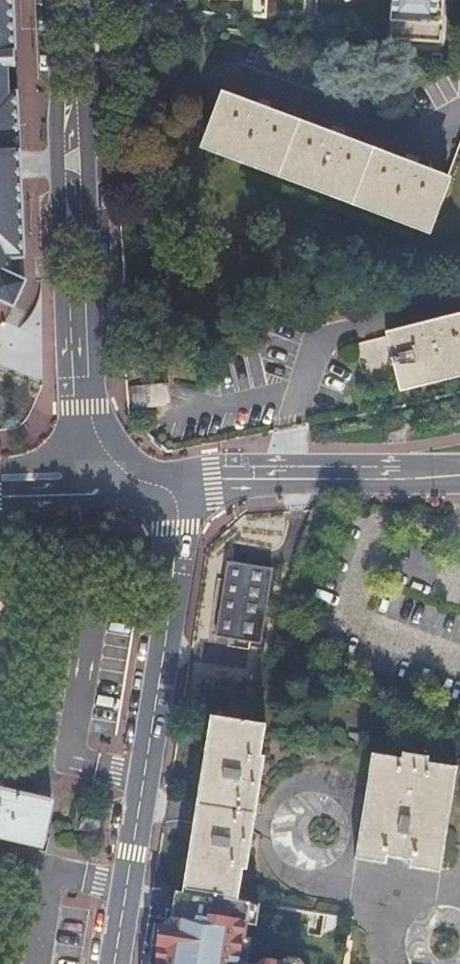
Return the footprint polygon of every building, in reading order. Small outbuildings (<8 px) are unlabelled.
[(13,305),(24,282),(22,281),(21,257),(23,257),(20,188),(18,152),(17,115),(10,115),(9,93),(16,93),(12,0),(0,0),(0,299),(13,305)] [(198,12),(266,18),(266,0),(197,0),(198,12)] [(390,23),(390,41),(445,44),(447,21),(448,0),(391,0),(390,23)] [(445,178),(216,92),(197,148),(424,233),(445,178)] [(445,178),(424,233),(421,241),(459,246),(459,137),(445,178)] [(459,377),(459,314),(381,334),(395,393),(459,377)] [(150,401),(171,399),(169,381),(148,383),(150,401)] [(225,561),(214,635),(259,644),(273,571),(225,561)] [(255,725),(252,723),(215,718),(210,750),(216,751),(205,818),(198,861),(193,860),(187,893),(240,902),(245,870),(251,870),(258,827),(269,757),(262,756),(266,726),(255,725)] [(401,758),(376,754),(359,858),(386,862),(388,854),(413,858),(412,866),(441,870),(457,767),(429,762),(430,754),(402,749),(401,758)] [(42,846),(52,805),(1,793),(3,785),(0,784),(0,836),(42,846)] [(101,822),(84,818),(80,828),(98,833),(101,822)] [(303,952),(189,934),(185,959),(169,956),(167,963),(301,963),(303,952)]
